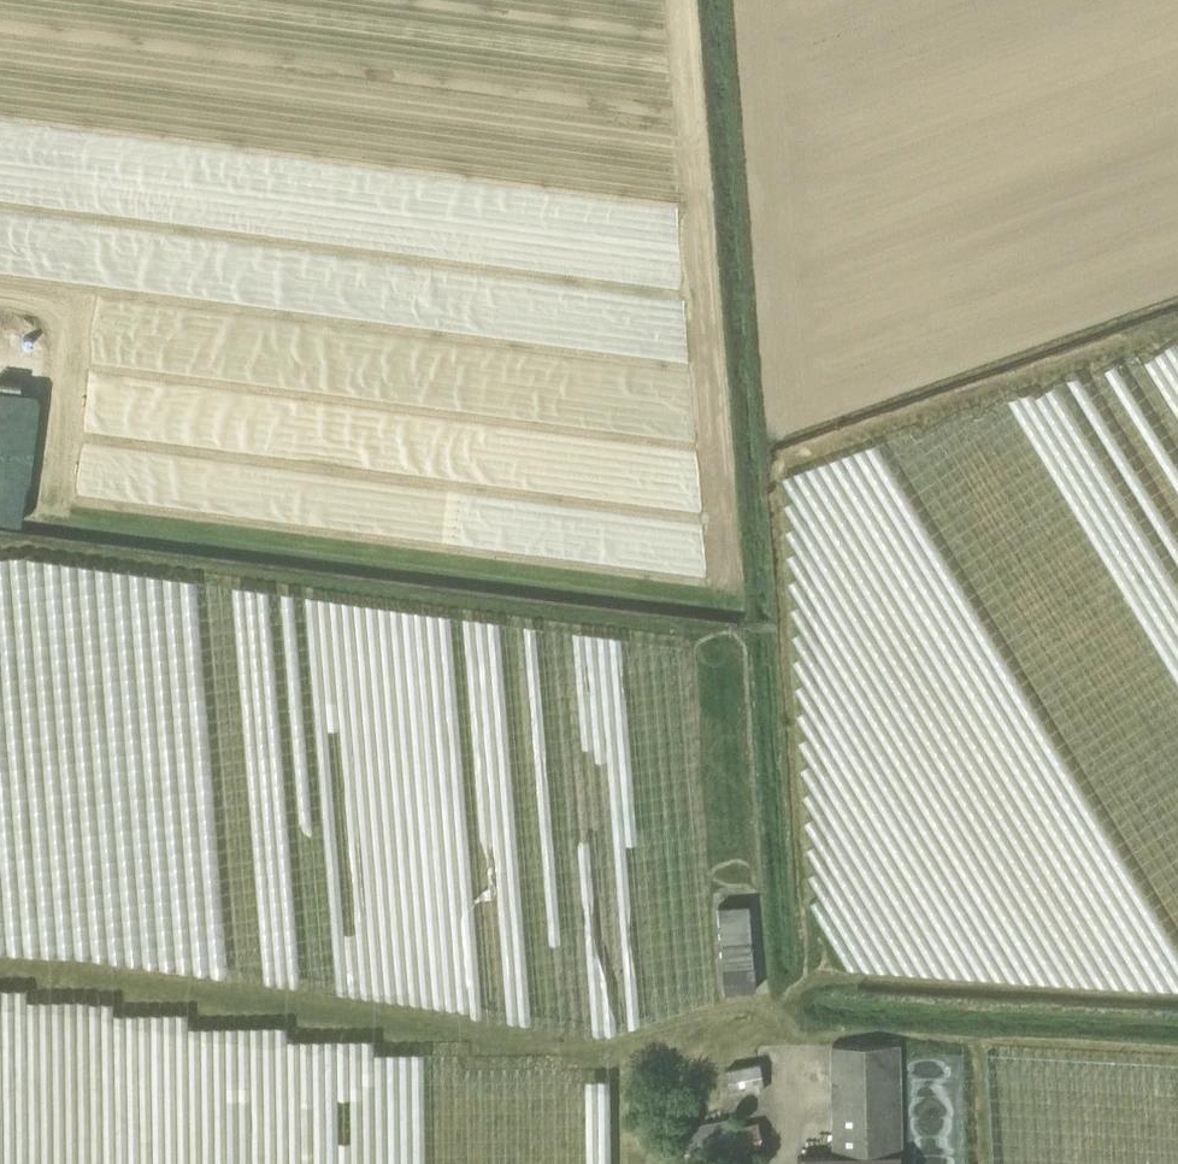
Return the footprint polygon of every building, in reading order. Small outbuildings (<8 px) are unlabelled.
[(1044,464),(1099,544),(1107,543),(1108,553),(1119,545),(1119,557),(1128,569),(1117,569),(1125,581),(1131,578),(1130,548),(1143,547),(1153,562),(1153,565),(1163,559),(1177,558),(1177,549),(1168,556),(1167,519),(1146,519),(1166,505),(1142,470),(1150,463),(1131,464),(1127,458),(1073,458),(1071,456),(1060,464),(1044,464)] [(171,576),(183,970),(216,969),(203,575),(171,576)] [(757,990),(749,903),(720,905),(727,993),(757,990)] [(45,936),(29,936),(28,949),(60,950),(60,945),(59,945),(60,928),(45,928),(45,936)] [(448,1058),(4,983),(0,1004),(0,1116),(3,1118),(0,1124),(0,1129),(29,1134),(28,1139),(33,1130),(27,1163),(419,1163),(432,1083),(443,1085),(448,1058)] [(831,1045),(833,1155),(903,1153),(900,1043),(831,1045)] [(712,1044),(685,1048),(696,1102),(722,1097),(712,1044)] [(732,1089),(755,1084),(757,1092),(766,1089),(759,1062),(729,1069),(732,1089)] [(609,1075),(570,1076),(572,1163),(611,1163),(609,1075)] [(759,1121),(727,1126),(726,1119),(685,1125),(690,1161),(763,1151),(759,1121)] [(797,1163),(903,1163),(903,1153),(833,1155),(797,1156),(797,1163)]
